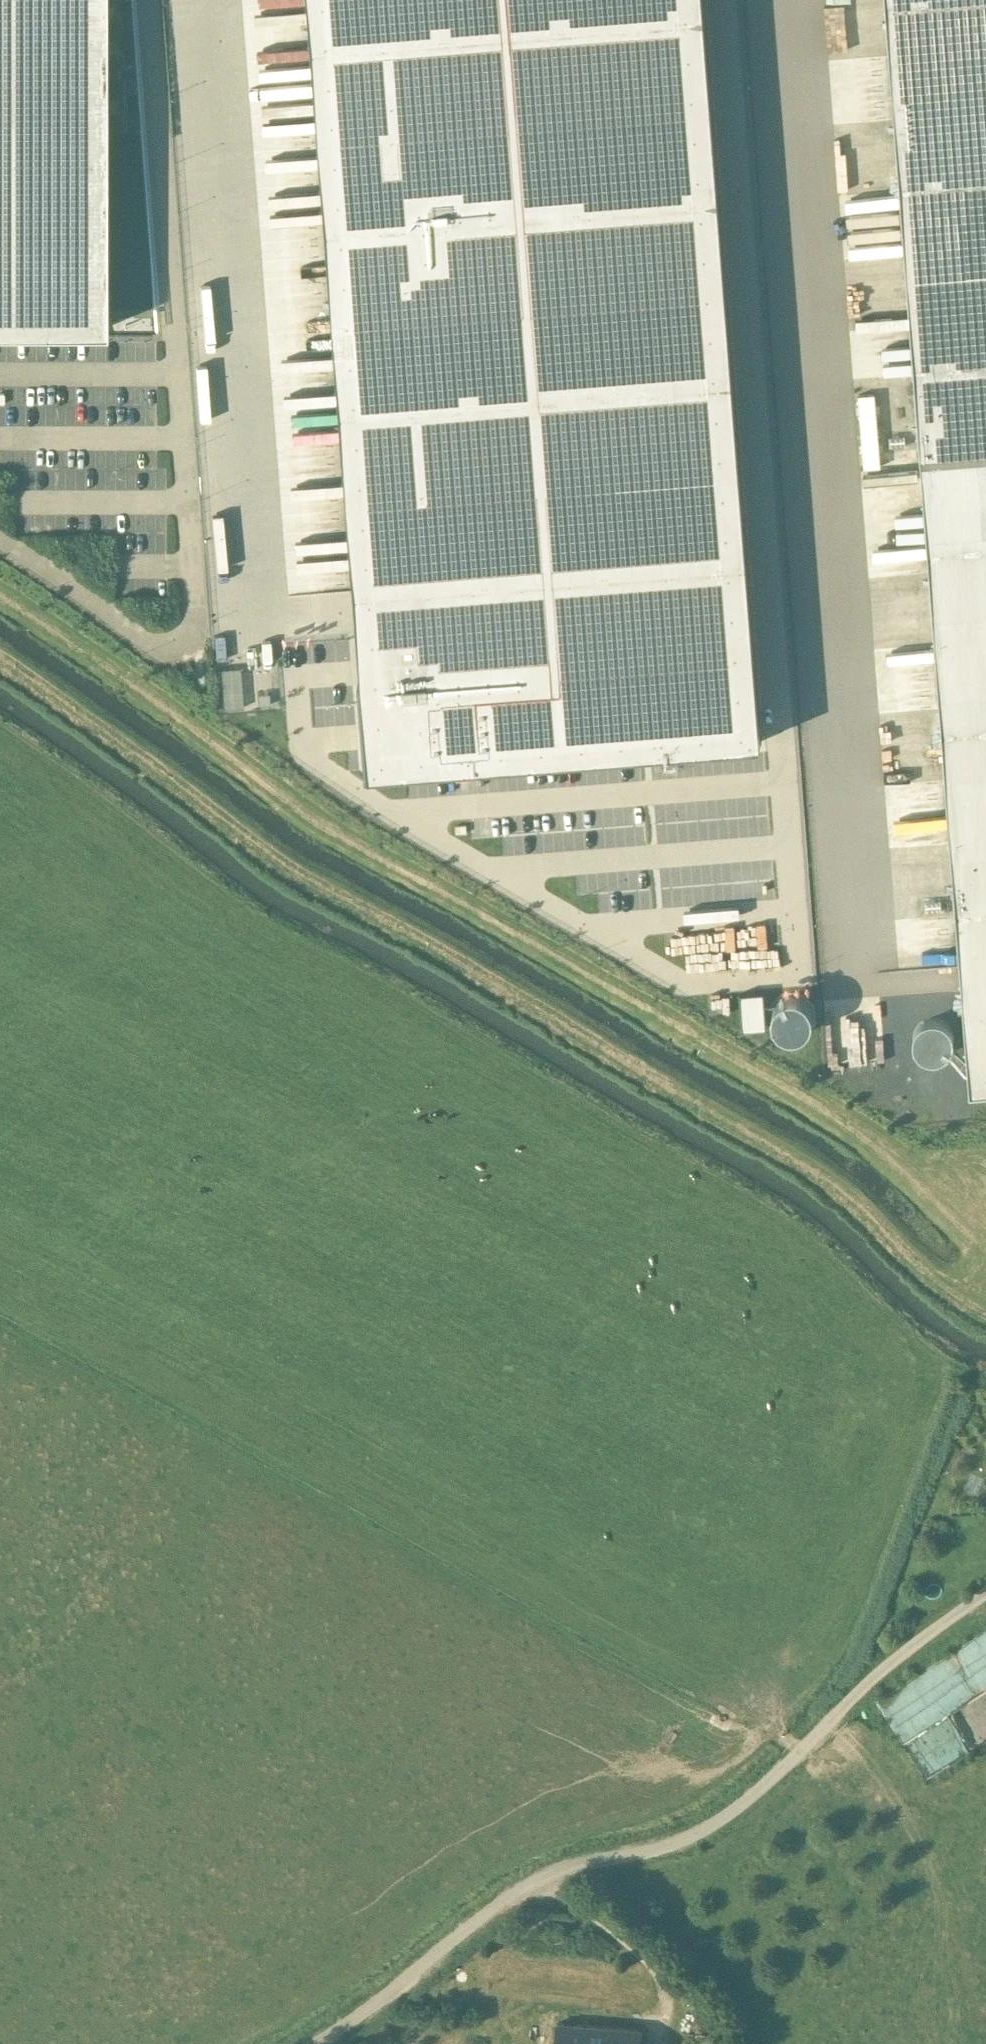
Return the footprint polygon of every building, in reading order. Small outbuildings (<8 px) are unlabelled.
[(104,329),(104,0),(0,0),(0,329),(104,329)] [(359,755),(751,725),(696,0),(301,0),(359,755)] [(970,1085),(985,1084),(985,0),(886,0),(970,1085)] [(875,394),(859,395),(865,468),(881,466),(875,394)] [(239,666),(220,669),(226,707),(245,704),(239,666)] [(763,992),(740,993),(743,1029),(766,1028),(763,992)] [(780,1000),(782,1035),(817,1032),(815,998),(780,1000)] [(936,1038),(943,1048),(955,1039),(938,1018),(921,1032),(930,1043),(936,1038)] [(890,1703),(912,1734),(959,1701),(937,1670),(890,1703)] [(985,1732),(985,1687),(920,1721),(939,1757),(985,1732)] [(559,2023),(557,2043),(638,2043),(639,2029),(559,2023)]
